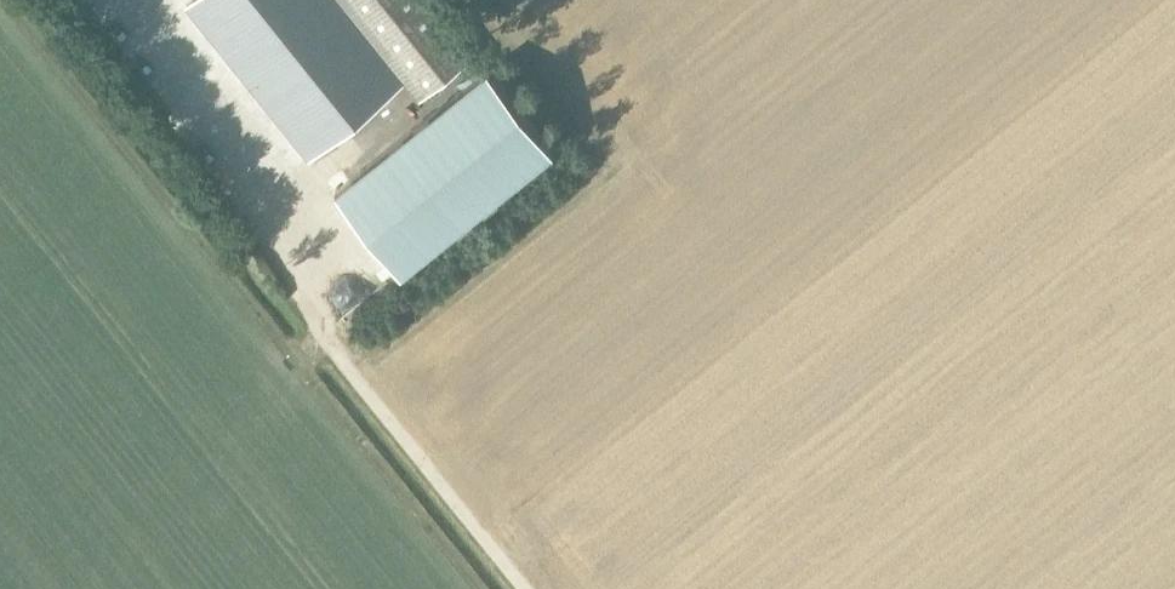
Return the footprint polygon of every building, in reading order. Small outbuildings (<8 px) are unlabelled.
[(186,6),(308,158),(404,81),(339,0),(194,0),(186,6)] [(475,56),(430,0),(339,0),(404,81),(420,100),(475,56)] [(487,69),(335,191),(400,272),(552,150),(487,69)]
